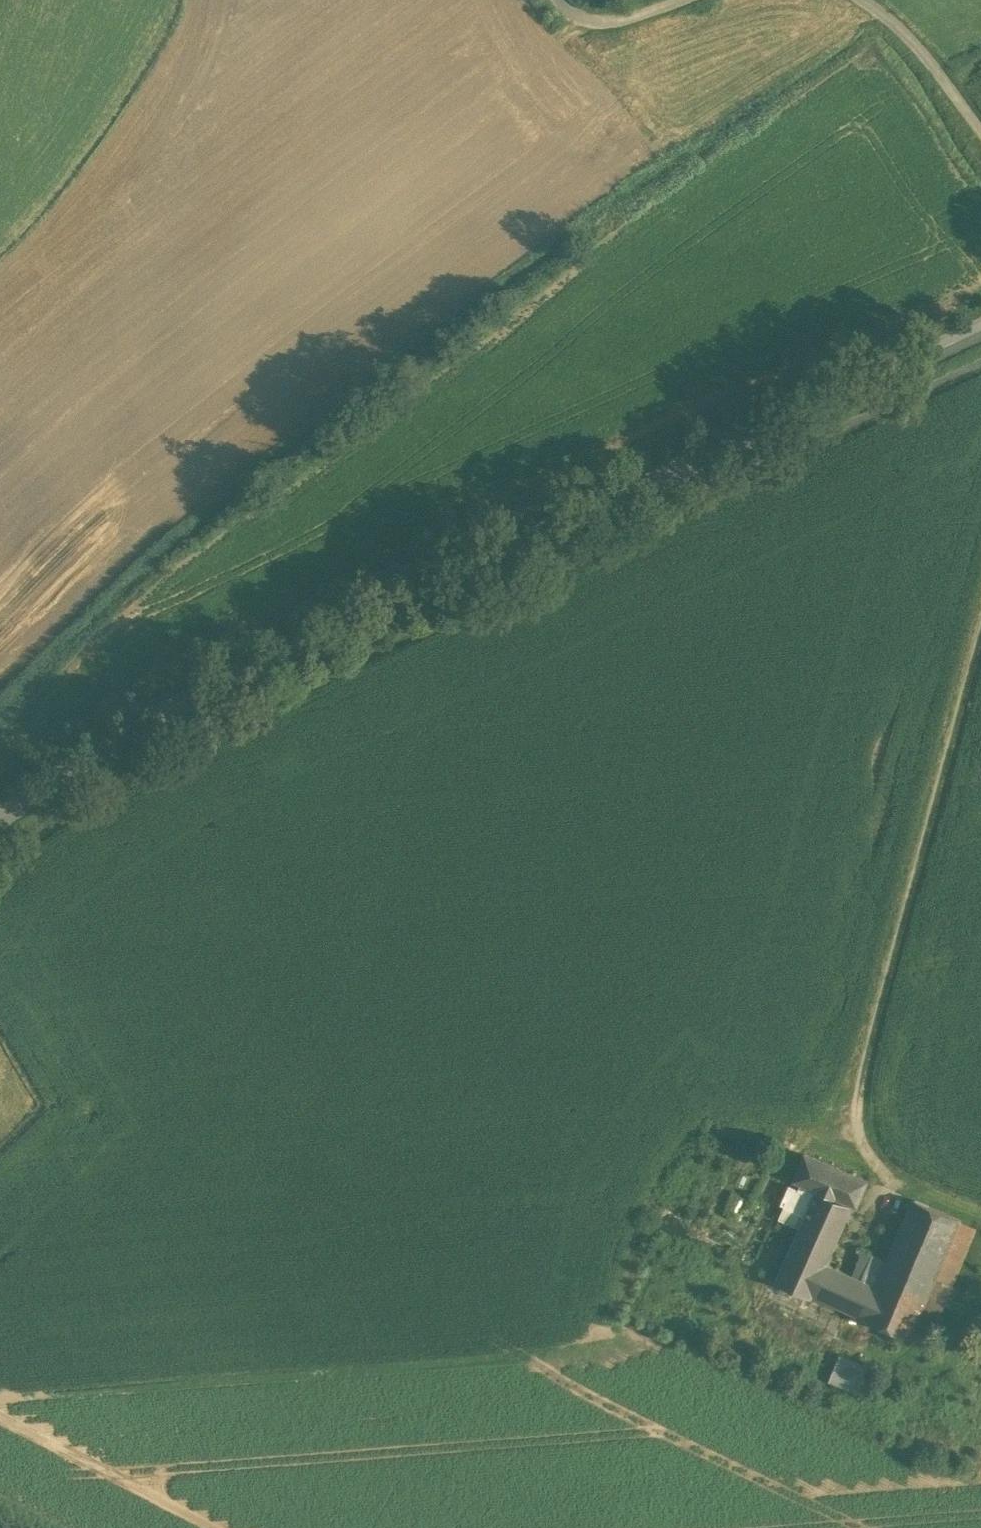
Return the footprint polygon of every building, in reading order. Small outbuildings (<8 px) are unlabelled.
[(869,1180),(807,1152),(795,1179),(801,1181),(818,1189),(851,1204),(857,1206),(869,1180)] [(818,1189),(801,1181),(798,1188),(815,1196),(818,1189)] [(798,1188),(789,1185),(781,1203),(784,1205),(779,1216),(801,1226),(815,1196),(798,1188)] [(851,1204),(818,1189),(815,1196),(801,1226),(777,1280),(810,1295),(811,1293),(825,1263),(851,1204)] [(887,1260),(875,1286),(863,1316),(909,1337),(945,1259),(962,1220),(915,1198),(887,1260)] [(945,1259),(961,1269),(971,1274),(980,1252),(980,1228),(962,1220),(945,1259)] [(872,1253),(860,1279),(875,1286),(887,1260),(872,1253)] [(961,1269),(945,1259),(909,1337),(926,1345),(961,1269)] [(860,1279),(825,1263),(811,1293),(863,1316),(875,1286),(860,1279)] [(878,1371),(839,1354),(829,1377),(868,1394),(878,1371)]
